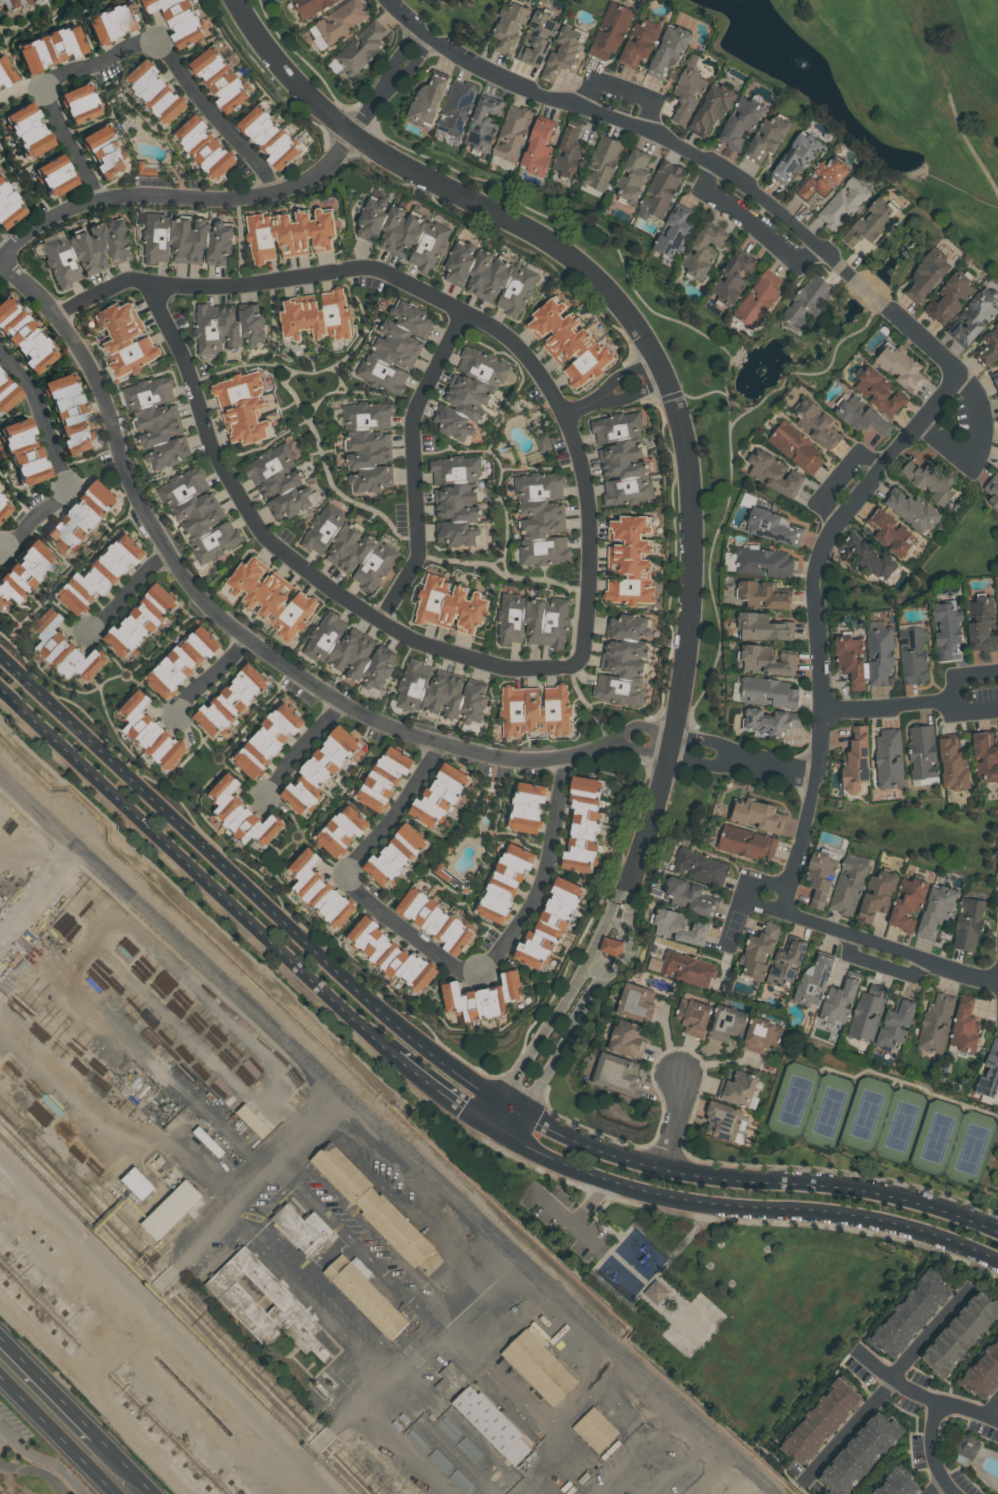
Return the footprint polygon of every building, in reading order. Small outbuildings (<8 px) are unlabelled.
[(3,6),(0,7),(0,0),(34,0),(32,1),(33,2),(30,3),(31,4),(26,6),(25,5),(20,7),(19,5),(11,8),(12,11),(8,11),(5,12),(3,6)] [(153,16),(146,0),(191,0),(206,36),(180,48),(164,11),(153,16)] [(302,15),(294,0),(340,0),(306,19),(304,19),(303,18),(302,17),(302,15)] [(327,15),(348,0),(361,0),(364,4),(366,3),(371,11),(370,12),(371,14),(344,35),(343,34),(337,38),(338,39),(329,45),(325,43),(321,36),(321,33),(314,23),(324,17),(327,22),(330,19),(327,15)] [(612,0),(633,9),(634,9),(636,9),(636,11),(636,13),(635,14),(621,44),(619,44),(615,53),(611,51),(607,59),(589,52),(594,42),(593,41),(612,0)] [(515,1),(531,8),(527,17),(529,17),(526,24),(520,21),(519,25),(520,25),(518,29),(517,29),(515,33),(520,35),(511,56),(495,48),(499,38),(492,35),(495,29),(494,28),(495,26),(496,27),(498,21),(500,21),(502,15),(499,14),(503,5),(507,7),(508,5),(510,6),(511,4),(513,5),(515,1)] [(88,20),(130,3),(140,28),(98,45),(88,20)] [(525,37),(531,25),(529,24),(533,17),(534,18),(538,8),(553,15),(551,18),(559,22),(555,31),(557,31),(555,36),(548,33),(546,38),(552,41),(540,68),(517,57),(523,44),(534,49),(535,46),(533,45),(532,41),(532,40),(525,37)] [(376,16),(391,31),(383,38),(387,42),(367,61),(368,62),(367,63),(368,64),(365,68),(364,67),(363,68),(362,67),(353,76),(350,76),(348,73),(348,70),(334,56),(376,16)] [(631,34),(637,21),(642,24),(644,20),(646,21),(648,18),(657,22),(660,21),(662,22),(663,25),(664,26),(658,41),(656,40),(649,57),(642,54),(636,69),(619,61),(629,37),(636,40),(637,37),(631,34)] [(19,45),(76,24),(86,53),(30,74),(19,45)] [(563,26),(567,24),(571,26),(571,28),(582,32),(580,37),(582,37),(581,40),(580,39),(579,41),(581,42),(578,49),(580,50),(572,70),(562,66),(560,71),(558,70),(553,81),(541,75),(553,49),(558,52),(559,50),(558,50),(561,44),(562,44),(563,42),(557,40),(563,26)] [(678,25),(694,32),(687,50),(684,49),(681,57),(678,62),(674,65),(671,65),(665,79),(648,72),(659,48),(660,49),(664,39),(663,39),(669,26),(676,29),(678,25)] [(193,64),(215,45),(255,94),(232,112),(193,64)] [(16,80),(0,89),(0,54),(2,53),(16,80)] [(129,77),(150,59),(190,107),(169,124),(129,77)] [(703,72),(701,76),(710,81),(703,94),(701,93),(702,92),(696,89),(693,95),(699,99),(684,125),(673,118),(678,110),(677,110),(680,105),(681,106),(683,102),(680,100),(679,97),(680,96),(673,91),(676,87),(674,86),(676,83),(677,84),(679,81),(678,80),(686,66),(687,67),(688,64),(703,72)] [(450,77),(433,123),(425,120),(424,123),(422,124),(418,123),(417,121),(415,121),(411,120),(410,118),(407,117),(414,100),(415,100),(416,97),(415,97),(416,95),(417,95),(423,79),(430,82),(434,71),(450,77)] [(454,78),(466,82),(466,79),(477,83),(476,86),(479,87),(471,109),(473,109),(471,112),(470,112),(461,136),(458,137),(455,135),(454,134),(453,135),(449,133),(449,132),(436,128),(438,124),(437,124),(438,121),(439,121),(454,78)] [(62,95),(90,83),(103,113),(75,125),(62,95)] [(722,85),(725,84),(727,86),(729,88),(730,89),(732,88),(734,90),(735,92),(739,94),(730,110),(728,109),(723,118),(719,116),(715,123),(714,122),(705,138),(688,128),(701,104),(703,105),(708,96),(706,96),(714,83),(721,87),(722,85)] [(481,93),(506,101),(501,116),(489,112),(488,115),(490,116),(491,117),(491,119),(491,120),(490,122),(497,124),(495,130),(497,130),(493,142),(492,142),(490,149),(488,149),(487,152),(483,150),(483,149),(474,146),(475,143),(465,140),(472,119),(471,119),(473,115),(474,116),(481,93)] [(752,95),(768,104),(766,107),(767,108),(761,118),(760,117),(755,126),(754,126),(751,130),(746,127),(741,136),(747,140),(740,152),(728,145),(729,143),(719,137),(737,105),(736,104),(742,93),(751,98),(752,95)] [(8,115),(31,102),(55,145),(32,158),(8,115)] [(515,162),(511,161),(510,160),(509,160),(505,158),(505,157),(493,153),(494,150),(493,149),(494,145),(495,146),(497,142),(502,144),(502,141),(505,142),(505,141),(498,138),(510,103),(522,108),(523,105),(532,108),(531,110),(534,111),(530,123),(529,122),(526,133),(528,134),(527,137),(526,137),(524,145),(522,145),(519,151),(521,152),(517,162),(515,162)] [(241,125),(264,104),(304,150),(281,170),(241,125)] [(759,129),(766,117),(772,121),(774,117),(775,117),(777,115),(778,116),(780,113),(787,117),(788,119),(792,121),(793,124),(784,139),(783,137),(780,142),(781,143),(775,153),(773,152),(772,154),(768,151),(760,164),(744,154),(757,132),(763,136),(765,132),(759,129)] [(176,134),(198,115),(238,162),(216,181),(176,134)] [(547,120),(549,117),(556,120),(554,126),(555,126),(554,130),(553,129),(552,134),(551,134),(550,138),(548,137),(546,144),(550,146),(550,145),(555,147),(545,175),(541,174),(540,175),(537,174),(536,173),(535,172),(533,172),(529,171),(528,168),(529,166),(521,163),(538,117),(547,120)] [(580,174),(579,174),(577,180),(569,177),(570,176),(561,174),(563,170),(557,168),(557,169),(553,167),(555,160),(554,159),(555,156),(556,157),(557,152),(564,154),(565,151),(558,148),(568,117),(584,122),(578,141),(591,145),(585,161),(584,160),(580,174)] [(83,138),(109,123),(133,166),(106,181),(83,138)] [(803,130),(809,134),(811,134),(813,135),(814,137),(816,138),(818,138),(822,140),(821,142),(824,144),(813,159),(812,158),(806,168),(805,167),(802,170),(799,171),(796,172),(786,185),(771,175),(801,131),(801,132),(803,130)] [(603,134),(625,143),(618,161),(619,161),(613,176),(611,176),(609,181),(611,181),(607,191),(583,181),(587,172),(591,174),(592,170),(588,168),(590,165),(589,164),(595,150),(596,150),(603,134)] [(634,146),(652,154),(645,169),(651,172),(645,184),(643,183),(641,188),(643,189),(636,203),(632,204),(629,202),(629,200),(619,195),(621,192),(619,191),(621,188),(615,185),(618,180),(617,179),(618,177),(619,178),(621,173),(629,176),(631,172),(623,169),(634,146)] [(36,169),(62,154),(79,182),(53,197),(36,169)] [(685,167),(682,174),(685,175),(681,182),(679,180),(674,189),(677,191),(675,194),(674,193),(662,217),(651,211),(647,219),(637,214),(641,207),(639,205),(645,194),(650,197),(651,195),(653,196),(654,195),(646,191),(664,157),(685,167)] [(813,169),(823,158),(828,162),(830,159),(831,160),(833,158),(842,165),(845,165),(848,168),(848,172),(838,183),(837,183),(834,186),(835,187),(825,199),(820,195),(810,207),(793,192),(810,172),(817,178),(820,175),(813,169)] [(845,183),(852,174),(863,184),(864,183),(867,186),(867,187),(869,187),(871,190),(871,191),(872,192),(865,200),(864,199),(844,221),(845,222),(834,234),(824,224),(825,222),(816,214),(842,186),(846,190),(849,187),(845,183)] [(5,229),(0,223),(0,176),(28,211),(5,229)] [(371,197),(373,194),(380,198),(383,197),(388,199),(389,202),(385,210),(389,212),(393,204),(397,206),(398,204),(404,207),(403,207),(407,209),(403,216),(408,218),(411,213),(412,213),(413,210),(423,214),(421,217),(424,218),(424,219),(429,222),(430,220),(436,223),(437,222),(438,222),(440,217),(453,223),(451,227),(453,228),(446,244),(449,245),(444,255),(441,254),(440,256),(439,256),(433,268),(432,267),(429,273),(419,268),(421,265),(410,260),(415,249),(411,247),(408,252),(407,251),(404,257),(383,247),(382,239),(386,230),(382,228),(375,242),(357,234),(359,231),(358,230),(361,225),(360,224),(357,222),(371,197)] [(880,196),(880,195),(882,196),(885,199),(885,200),(894,209),(891,212),(892,213),(891,214),(889,216),(894,222),(889,228),(887,226),(878,236),(879,237),(877,238),(877,237),(873,241),(872,240),(871,241),(865,236),(861,241),(860,240),(853,248),(842,237),(862,216),(865,220),(867,218),(866,217),(872,211),(868,208),(880,196)] [(678,201),(695,210),(689,221),(695,223),(685,242),(687,244),(683,252),(676,248),(672,256),(656,248),(656,247),(654,246),(656,242),(655,241),(657,239),(658,239),(661,232),(665,235),(671,224),(667,222),(672,211),(675,213),(679,205),(676,204),(678,201)] [(248,216),(250,215),(249,214),(254,214),(254,215),(258,214),(257,213),(264,212),(265,215),(271,215),(279,214),(279,213),(282,213),(282,214),(283,213),(282,211),(288,211),(288,213),(291,212),(292,219),(297,218),(296,210),(300,210),(299,208),(300,207),(302,208),(302,209),(306,209),(306,211),(311,211),(312,219),(317,218),(316,209),(318,207),(322,207),(324,208),(324,211),(334,210),(338,237),(335,238),(335,239),(334,239),(335,248),(316,251),(314,236),(308,237),(310,247),(308,247),(309,252),(284,256),(283,249),(281,246),(280,239),(274,239),(277,256),(265,258),(265,262),(257,264),(256,257),(254,257),(252,245),(250,245),(250,241),(248,241),(247,233),(251,232),(248,216)] [(148,211),(166,212),(166,215),(172,216),(172,218),(177,218),(177,217),(181,217),(181,214),(191,215),(191,219),(192,219),(192,225),(196,225),(197,217),(201,218),(201,217),(204,217),(204,218),(208,218),(208,219),(211,219),(211,221),(212,221),(211,229),(216,229),(216,221),(219,219),(224,219),(226,222),(234,223),(234,225),(235,225),(233,254),(228,254),(228,260),(227,260),(227,264),(207,263),(208,247),(205,247),(205,253),(204,253),(204,258),(202,258),(202,263),(175,261),(175,255),(174,254),(174,249),(173,249),(174,243),(171,243),(170,261),(158,260),(157,263),(146,263),(144,261),(144,254),(145,254),(145,238),(144,238),(144,229),(147,229),(147,223),(139,223),(140,212),(148,212),(148,211)] [(40,243),(57,236),(58,239),(64,237),(65,239),(71,237),(71,235),(73,234),(72,231),(81,228),(82,231),(83,230),(85,236),(90,235),(87,227),(91,226),(90,225),(93,224),(94,225),(98,223),(99,225),(102,224),(105,232),(109,230),(106,222),(108,219),(113,218),(115,219),(123,216),(124,219),(126,218),(130,229),(128,230),(129,233),(131,232),(136,246),(131,248),(135,257),(116,264),(110,249),(108,250),(110,256),(109,256),(111,261),(109,261),(111,266),(86,276),(84,271),(81,271),(77,260),(75,261),(82,279),(71,283),(72,286),(59,291),(54,278),(53,279),(52,275),(52,274),(51,271),(49,272),(44,259),(46,258),(44,253),(39,254),(35,253),(33,249),(35,245),(40,243)] [(708,220),(730,234),(721,247),(711,241),(709,244),(714,246),(713,247),(719,251),(714,259),(715,259),(713,261),(712,261),(711,264),(719,269),(712,278),(706,274),(703,278),(702,277),(700,280),(695,277),(695,276),(688,271),(690,267),(681,262),(685,256),(684,255),(685,253),(686,254),(689,250),(695,253),(697,250),(691,246),(708,220)] [(460,239),(468,243),(471,242),(476,244),(476,247),(473,254),(477,256),(480,249),(481,249),(482,248),(485,249),(485,248),(488,248),(489,250),(492,251),(491,251),(495,253),(491,261),(496,263),(499,257),(500,258),(501,255),(510,259),(509,261),(512,263),(511,264),(517,266),(517,265),(524,268),(525,266),(540,273),(537,279),(538,279),(536,284),(535,284),(533,287),(536,288),(531,299),(529,298),(528,301),(527,300),(525,303),(526,303),(524,308),(523,308),(521,312),(519,312),(516,318),(506,313),(507,310),(497,305),(505,287),(502,286),(497,297),(495,296),(492,302),(467,290),(469,285),(468,285),(471,280),(470,280),(473,274),(470,273),(463,287),(445,279),(450,269),(447,268),(448,267),(445,266),(458,241),(459,241),(460,239)] [(936,245),(948,255),(948,258),(946,260),(952,266),(917,304),(904,292),(910,285),(911,286),(915,283),(914,278),(914,275),(915,272),(917,269),(916,268),(936,245)] [(738,246),(759,260),(757,264),(754,269),(753,269),(750,273),(741,267),(739,270),(740,271),(741,272),(741,274),(741,275),(740,276),(748,281),(745,286),(745,287),(744,289),(743,288),(733,304),(732,303),(730,306),(729,305),(729,306),(725,304),(725,303),(717,297),(719,295),(711,289),(719,276),(725,280),(727,276),(721,273),(738,246)] [(766,266),(783,279),(777,287),(782,290),(771,306),(771,307),(769,309),(768,309),(755,328),(751,329),(748,327),(749,324),(733,313),(766,266)] [(940,292),(948,283),(947,282),(957,271),(957,272),(960,269),(971,280),(968,282),(975,289),(966,299),(962,295),(960,297),(957,293),(955,296),(963,304),(945,324),(943,323),(943,324),(938,320),(939,319),(938,318),(937,319),(936,318),(934,320),(923,310),(927,305),(926,304),(930,301),(931,301),(935,299),(938,302),(944,295),(940,292)] [(816,273),(833,286),(820,305),(825,309),(821,313),(816,310),(804,327),(785,313),(795,300),(793,299),(803,286),(804,287),(806,283),(807,284),(809,282),(808,281),(811,276),(813,277),(816,273)] [(996,288),(997,290),(997,291),(997,296),(991,303),(997,309),(997,311),(989,321),(984,316),(981,319),(985,324),(965,347),(947,331),(956,320),(960,323),(961,321),(966,326),(969,323),(960,315),(970,304),(968,303),(980,290),(981,291),(985,286),(991,289),(992,288),(994,288),(996,288)] [(322,292),(333,291),(333,288),(344,287),(345,293),(346,293),(348,306),(349,306),(349,308),(351,308),(352,318),(350,318),(352,336),(335,338),(335,336),(321,337),(321,338),(320,339),(318,339),(318,338),(315,338),(314,331),(308,332),(308,329),(307,329),(307,328),(301,329),(302,332),(303,332),(303,334),(302,334),(303,338),(301,340),(297,341),(295,339),(286,340),(285,337),(281,311),(284,311),(284,309),(285,309),(284,300),(292,298),(293,300),(296,300),(297,301),(304,301),(318,299),(320,314),(323,314),(323,308),(324,308),(322,292)] [(577,389),(575,387),(573,387),(571,384),(571,381),(569,380),(571,379),(564,370),(578,358),(575,354),(569,359),(567,359),(559,365),(543,344),(547,341),(546,339),(554,332),(552,330),(544,336),(543,335),(539,339),(528,325),(529,324),(528,323),(535,318),(534,317),(535,316),(532,313),(553,296),(554,297),(556,295),(562,302),(565,301),(567,304),(567,308),(561,313),(564,317),(570,312),(571,312),(573,311),(577,316),(580,316),(580,319),(582,321),(576,326),(579,331),(584,326),(586,329),(588,327),(590,331),(589,332),(590,334),(591,333),(594,336),(593,336),(597,341),(598,340),(602,346),(604,344),(616,358),(603,368),(605,371),(597,378),(596,376),(593,379),(592,378),(582,386),(581,385),(577,389)] [(400,298),(401,299),(402,297),(410,302),(411,300),(419,305),(419,306),(428,311),(426,314),(427,315),(427,316),(428,316),(432,318),(436,321),(427,339),(422,337),(420,341),(424,343),(412,368),(404,364),(404,365),(400,364),(395,362),(396,361),(395,361),(393,364),(410,372),(405,382),(408,383),(402,395),(395,392),(395,393),(383,388),(379,386),(378,388),(369,383),(371,381),(356,373),(364,357),(367,359),(374,344),(373,343),(377,336),(378,336),(383,327),(382,326),(383,324),(384,325),(388,317),(397,321),(399,318),(392,314),(391,311),(393,306),(396,306),(400,298)] [(35,375),(0,334),(0,305),(8,298),(56,357),(35,375)] [(119,377),(118,375),(117,376),(109,362),(112,360),(103,343),(113,338),(110,333),(111,332),(108,327),(100,331),(97,330),(95,327),(96,324),(99,322),(95,314),(119,301),(120,304),(121,303),(122,305),(130,301),(134,309),(133,310),(134,313),(133,314),(135,319),(140,317),(146,328),(141,331),(142,333),(133,338),(135,342),(149,335),(154,345),(157,344),(161,353),(155,356),(156,358),(144,364),(145,365),(143,366),(144,368),(135,373),(133,370),(119,377)] [(260,306),(261,310),(265,310),(267,341),(258,341),(258,344),(256,347),(251,347),(249,345),(248,337),(243,337),(244,345),(240,345),(240,348),(236,349),(233,350),(233,349),(229,349),(229,341),(224,341),(224,349),(218,349),(218,353),(200,354),(200,347),(199,347),(199,342),(199,337),(196,337),(196,328),(198,327),(197,310),(198,310),(197,303),(209,302),(209,305),(222,304),(222,306),(234,305),(234,309),(236,309),(236,313),(237,313),(237,320),(240,320),(240,303),(250,303),(250,304),(252,304),(252,303),(258,302),(258,303),(259,303),(260,306)] [(994,326),(997,323),(997,357),(983,368),(973,354),(986,344),(981,338),(991,330),(992,332),(996,329),(994,326)] [(901,342),(910,350),(909,351),(924,365),(919,371),(928,378),(916,393),(895,376),(897,373),(891,368),(888,371),(876,361),(875,357),(880,352),(882,351),(880,349),(888,340),(897,347),(901,342)] [(466,343),(488,353),(489,352),(498,357),(497,358),(513,365),(504,383),(501,382),(498,387),(497,387),(493,395),(496,397),(491,406),(488,404),(486,409),(488,410),(485,413),(486,414),(485,416),(483,419),(482,419),(480,422),(478,421),(478,422),(471,418),(468,423),(476,426),(477,430),(475,434),(472,435),(469,433),(465,441),(440,429),(442,424),(434,419),(436,415),(434,414),(441,401),(446,404),(448,399),(443,396),(463,357),(461,355),(466,343)] [(870,362),(884,374),(883,376),(892,384),(890,387),(894,390),(889,397),(891,398),(898,389),(910,399),(905,404),(903,402),(891,415),(872,399),(877,394),(871,389),(866,395),(855,386),(861,379),(858,376),(870,362)] [(218,381),(230,378),(229,377),(233,375),(233,374),(242,371),(243,374),(259,369),(265,387),(261,388),(265,400),(268,401),(266,403),(267,406),(257,409),(260,421),(268,418),(271,420),(272,424),(271,427),(267,428),(270,437),(244,445),(244,443),(242,443),(241,441),(231,444),(221,411),(235,407),(235,408),(238,407),(236,400),(221,405),(218,394),(215,395),(214,393),(212,392),(211,389),(212,387),(212,385),(218,383),(218,381)] [(990,375),(997,372),(997,392),(990,375)] [(45,383),(72,373),(99,448),(72,458),(45,383)] [(121,387),(137,382),(137,380),(148,377),(149,379),(152,378),(152,379),(164,375),(165,376),(172,374),(177,390),(174,391),(176,399),(168,401),(169,406),(177,403),(192,454),(188,455),(183,457),(183,456),(181,457),(182,462),(156,470),(153,461),(150,462),(147,460),(146,455),(147,452),(155,450),(154,446),(146,448),(145,444),(142,445),(141,441),(140,442),(139,438),(138,434),(146,432),(144,429),(138,431),(133,411),(132,412),(130,406),(127,407),(121,387)] [(19,399),(0,414),(0,375),(19,399)] [(837,403),(842,396),(845,399),(846,398),(848,400),(854,393),(861,398),(861,397),(863,399),(862,399),(867,403),(862,408),(866,411),(870,406),(894,426),(885,437),(871,425),(867,429),(863,426),(859,431),(850,423),(849,424),(837,414),(837,413),(835,411),(840,405),(837,403)] [(809,397),(821,407),(819,409),(824,413),(825,412),(836,421),(832,426),(843,436),(835,446),(834,445),(830,449),(812,434),(817,428),(813,425),(807,431),(797,422),(801,417),(798,415),(799,414),(796,411),(803,403),(802,400),(805,398),(808,398),(809,397)] [(342,404),(359,403),(359,401),(369,400),(369,402),(382,402),(382,403),(393,402),(394,415),(391,415),(393,460),(388,460),(388,461),(383,462),(377,463),(377,465),(394,465),(395,485),(384,486),(384,488),(383,488),(383,491),(355,492),(355,491),(353,491),(352,489),(353,489),(353,485),(352,485),(352,483),(349,480),(349,476),(351,473),(359,473),(359,468),(351,469),(351,468),(349,468),(349,464),(348,464),(348,461),(347,457),(347,456),(346,449),(346,448),(345,438),(348,438),(348,436),(348,429),(346,429),(346,423),(343,423),(342,404)] [(638,408),(642,433),(637,434),(639,445),(644,444),(653,497),(636,500),(637,504),(630,505),(628,502),(604,506),(602,496),(604,495),(595,431),(590,432),(589,421),(594,421),(595,418),(611,416),(610,413),(638,408)] [(0,428),(29,418),(50,477),(21,488),(0,428)] [(768,438),(785,418),(815,442),(813,443),(820,449),(817,453),(825,460),(813,476),(792,459),(792,458),(768,438)] [(536,437),(547,432),(553,447),(541,451),(536,437)] [(240,470),(246,480),(249,478),(261,500),(270,496),(272,499),(265,503),(276,521),(285,516),(287,519),(297,514),(298,515),(305,510),(304,509),(311,505),(309,502),(313,499),(310,494),(309,491),(308,489),(306,486),(290,458),(292,456),(284,441),(246,462),(248,466),(240,470)] [(754,453),(758,446),(776,456),(775,458),(788,465),(787,468),(805,478),(794,497),(768,483),(772,476),(765,472),(761,479),(748,472),(753,463),(749,461),(749,456),(751,453),(754,453)] [(429,457),(430,461),(427,462),(428,473),(431,473),(436,542),(445,542),(445,547),(475,545),(475,536),(477,535),(478,534),(480,529),(478,526),(476,524),(476,522),(488,521),(486,481),(479,481),(479,477),(488,476),(491,472),(491,463),(488,458),(482,454),(429,457)] [(915,468),(917,465),(922,469),(929,460),(944,474),(947,471),(954,477),(951,482),(960,490),(952,500),(950,498),(942,507),(931,498),(935,493),(926,486),(922,491),(900,472),(909,462),(915,468)] [(154,490),(199,566),(242,540),(236,529),(234,531),(203,478),(205,475),(199,465),(178,477),(177,475),(169,480),(170,481),(154,490)] [(513,477),(515,496),(518,496),(519,502),(515,502),(521,565),(567,561),(561,486),(565,485),(564,473),(540,475),(540,472),(530,473),(530,476),(513,477)] [(995,473),(997,475),(997,509),(988,500),(992,496),(983,488),(995,473)] [(97,480),(79,500),(81,501),(78,504),(76,504),(60,521),(62,523),(58,527),(53,523),(41,536),(65,557),(71,551),(73,553),(79,546),(77,545),(81,540),(83,542),(89,535),(88,534),(92,529),(94,531),(98,526),(97,524),(119,500),(97,480)] [(908,498),(909,496),(915,501),(917,498),(925,505),(927,503),(942,516),(924,538),(880,501),(893,486),(908,498)] [(14,505),(0,521),(0,492),(14,505)] [(299,545),(304,539),(302,538),(311,525),(310,524),(315,516),(317,517),(326,504),(363,530),(358,538),(361,540),(365,534),(380,545),(382,542),(399,554),(389,568),(391,569),(384,579),(381,577),(368,596),(358,589),(360,585),(351,579),(360,565),(354,561),(346,573),(326,560),(331,553),(329,552),(335,543),(329,538),(319,553),(310,547),(307,551),(299,545)] [(753,505),(771,510),(770,515),(779,517),(778,523),(802,530),(797,547),(746,532),(748,524),(747,521),(750,510),(752,509),(753,505)] [(877,506),(895,521),(891,526),(897,531),(901,526),(913,536),(910,540),(915,544),(904,557),(901,558),(875,537),(879,533),(864,521),(877,506)] [(608,521),(607,540),(618,540),(618,545),(607,545),(607,573),(618,573),(618,579),(608,579),(608,590),(603,590),(603,592),(601,595),(601,598),(602,600),(602,602),(609,602),(609,604),(627,604),(626,606),(636,606),(636,603),(655,604),(655,579),(650,578),(650,560),(644,560),(644,553),(652,553),(652,539),(646,539),(646,534),(649,534),(652,532),(652,528),(650,526),(650,516),(621,515),(621,521),(608,521)] [(81,575),(125,531),(148,554),(134,568),(129,563),(124,568),(127,570),(122,575),(121,574),(118,577),(120,579),(101,597),(96,592),(93,595),(96,598),(88,606),(90,608),(84,614),(82,613),(77,618),(53,594),(77,571),(81,575)] [(842,543),(850,532),(873,547),(871,552),(881,558),(883,554),(900,565),(887,585),(876,578),(874,581),(867,576),(869,574),(853,563),(859,554),(842,543)] [(3,598),(13,607),(53,560),(31,541),(0,576),(0,601),(3,598)] [(737,548),(774,550),(774,551),(788,552),(788,557),(794,557),(793,578),(734,574),(734,571),(723,570),(724,550),(737,551),(737,548)] [(220,587),(280,633),(278,636),(288,644),(316,607),(250,555),(244,563),(241,561),(220,587)] [(427,573),(422,589),(418,587),(415,598),(419,599),(414,615),(415,615),(413,621),(425,625),(426,622),(448,629),(450,623),(451,623),(452,617),(460,619),(456,630),(473,635),(476,625),(480,626),(489,597),(480,595),(479,592),(475,591),(472,592),(472,594),(466,592),(467,589),(442,582),(443,578),(427,573)] [(740,583),(740,581),(756,581),(756,583),(761,583),(761,582),(773,582),(773,592),(787,592),(787,587),(792,587),(792,597),(791,597),(791,610),(764,610),(764,601),(760,601),(760,607),(746,607),(746,599),(739,599),(739,589),(737,587),(737,583),(740,583)] [(156,582),(137,602),(140,604),(137,608),(135,606),(129,614),(131,615),(127,619),(126,617),(119,624),(121,626),(118,629),(113,625),(100,639),(124,661),(130,655),(133,657),(140,650),(138,648),(152,631),(154,633),(157,629),(156,628),(172,609),(174,611),(180,604),(156,582)] [(500,591),(525,593),(525,599),(534,600),(535,597),(567,600),(566,616),(568,616),(568,625),(566,625),(564,642),(563,642),(563,650),(550,649),(550,645),(525,643),(526,626),(521,626),(520,641),(508,640),(508,644),(499,644),(500,635),(497,635),(499,619),(496,619),(497,607),(499,607),(500,591)] [(975,594),(985,593),(985,596),(993,595),(995,617),(994,618),(995,629),(988,630),(989,635),(996,634),(997,653),(980,655),(980,650),(968,651),(965,623),(975,622),(974,618),(967,618),(966,604),(975,603),(974,599),(975,598),(975,594)] [(932,604),(943,603),(943,601),(954,600),(955,612),(963,611),(964,620),(960,620),(962,642),(952,643),(953,648),(951,648),(952,662),(940,663),(938,646),(935,645),(934,633),(941,632),(939,620),(934,621),(932,604)] [(328,605),(295,655),(318,669),(319,667),(324,670),(326,668),(330,670),(328,673),(339,680),(341,677),(344,679),(357,686),(358,684),(360,684),(363,690),(366,691),(369,692),(371,688),(380,694),(396,669),(393,667),(400,657),(342,619),(344,616),(328,605)] [(51,608),(62,619),(53,629),(85,659),(96,648),(110,661),(83,689),(70,677),(67,681),(33,650),(41,641),(30,631),(51,608)] [(738,612),(757,613),(758,614),(768,615),(768,621),(794,621),(794,640),(739,638),(739,630),(737,629),(737,616),(738,615),(738,612)] [(608,614),(619,616),(620,614),(652,620),(645,657),(638,655),(637,662),(647,664),(645,673),(642,673),(641,682),(645,683),(640,707),(624,704),(623,707),(612,705),(613,702),(590,698),(593,684),(595,684),(608,614)] [(201,623),(143,678),(165,701),(171,696),(172,697),(178,691),(176,689),(208,658),(210,660),(224,646),(201,623)] [(886,626),(890,626),(892,629),(893,632),(892,633),(894,676),(887,676),(888,686),(868,686),(866,632),(884,631),(884,629),(886,626)] [(898,629),(923,627),(923,631),(927,630),(928,640),(924,641),(927,681),(923,681),(924,686),(916,686),(915,684),(903,685),(898,629)] [(842,633),(849,633),(850,639),(862,639),(863,692),(849,693),(849,673),(843,673),(843,668),(836,669),(835,635),(842,635),(842,633)] [(742,645),(771,647),(770,655),(773,656),(775,658),(775,661),(774,663),(778,663),(780,649),(795,650),(793,676),(743,672),(744,661),(740,661),(742,645)] [(410,658),(420,662),(419,664),(431,668),(426,686),(429,687),(435,667),(465,676),(460,693),(462,693),(466,681),(476,684),(477,681),(487,684),(486,688),(490,689),(479,726),(470,723),(468,725),(464,724),(462,721),(464,713),(459,712),(456,722),(443,717),(446,709),(440,708),(436,718),(419,712),(419,711),(410,708),(410,710),(394,706),(399,691),(396,689),(399,677),(402,678),(404,669),(405,669),(407,665),(408,665),(410,658)] [(247,665),(206,708),(202,704),(190,718),(213,740),(219,734),(221,736),(228,729),(226,727),(241,712),(243,714),(248,709),(247,707),(266,687),(264,684),(265,682),(247,665)] [(741,677),(779,680),(779,682),(788,683),(787,688),(799,689),(797,708),(787,707),(787,706),(774,705),(774,706),(762,705),(762,704),(739,702),(741,677)] [(499,693),(501,738),(521,737),(521,734),(526,734),(526,732),(539,732),(539,730),(545,730),(545,732),(553,731),(553,734),(568,733),(568,716),(570,716),(570,708),(567,708),(566,685),(555,685),(556,687),(513,689),(513,686),(501,686),(501,692),(499,693)] [(137,688),(151,701),(141,711),(185,751),(166,772),(121,731),(129,722),(117,711),(137,688)] [(282,701),(231,759),(254,780),(305,721),(282,701)] [(745,708),(762,709),(762,715),(773,715),(773,710),(787,711),(787,713),(803,714),(802,730),(783,728),(782,739),(769,738),(769,735),(761,735),(761,738),(753,737),(754,731),(741,730),(742,719),(744,720),(745,708)] [(338,725),(322,744),(324,746),(320,750),(317,748),(296,772),(301,776),(293,784),(290,783),(278,795),(300,815),(306,808),(309,810),(313,806),(311,804),(322,792),(316,787),(327,775),(330,778),(355,749),(358,751),(362,746),(338,725)] [(908,727),(932,725),(937,777),(913,779),(911,762),(909,762),(908,753),(910,753),(908,727)] [(851,726),(865,726),(866,782),(862,782),(862,789),(858,795),(850,797),(844,790),(843,787),(841,786),(842,770),(844,770),(845,751),(850,746),(850,739),(851,739),(851,726)] [(880,730),(898,729),(901,786),(886,787),(883,789),(880,790),(878,787),(875,736),(881,736),(880,730)] [(994,746),(997,745),(997,784),(996,782),(985,783),(985,776),(976,777),(974,762),(980,762),(980,758),(973,759),(970,732),(993,730),(994,746)] [(938,735),(958,733),(959,751),(967,751),(970,788),(966,788),(965,790),(954,791),(952,789),(942,790),(938,735)] [(388,744),(354,797),(379,814),(383,808),(386,810),(389,804),(386,802),(403,776),(406,777),(417,762),(388,744)] [(444,762),(466,777),(464,779),(467,781),(452,805),(450,804),(433,831),(406,813),(415,798),(421,802),(425,796),(422,794),(427,787),(429,788),(435,778),(434,777),(444,762)] [(227,772),(241,784),(231,793),(263,823),(271,815),(284,825),(263,849),(251,838),(243,846),(211,814),(219,807),(205,796),(227,772)] [(572,775),(567,808),(574,809),(568,850),(562,849),(558,870),(592,876),(602,814),(596,813),(601,780),(572,775)] [(514,780),(506,830),(536,834),(541,803),(545,803),(548,785),(514,780)] [(743,803),(745,797),(775,806),(773,812),(785,816),(784,819),(786,819),(782,832),(781,832),(780,835),(756,828),(757,827),(745,824),(745,825),(728,820),(734,800),(743,803)] [(348,805),(338,817),(335,815),(313,839),(335,860),(357,836),(359,838),(371,825),(348,805)] [(724,822),(779,839),(773,858),(764,856),(762,862),(716,849),(715,847),(714,845),(716,842),(718,842),(724,822)] [(428,844),(384,890),(361,868),(367,861),(367,860),(371,855),(375,859),(379,855),(377,853),(406,823),(428,844)] [(507,840),(473,913),(503,927),(509,914),(506,912),(525,872),(528,873),(538,854),(507,840)] [(334,932),(289,890),(297,881),(286,870),(307,846),(320,858),(311,869),(330,887),(329,888),(333,892),(334,891),(342,898),(343,898),(356,909),(334,932)] [(679,848),(732,865),(728,880),(724,879),(721,888),(685,877),(687,871),(683,870),(682,875),(671,872),(679,848)] [(822,848),(829,850),(827,857),(838,860),(833,875),(826,873),(825,877),(832,879),(822,911),(808,906),(814,887),(808,886),(810,881),(804,879),(814,849),(821,851),(822,848)] [(844,858),(868,866),(850,918),(837,914),(838,911),(828,908),(839,873),(846,875),(847,873),(844,872),(845,869),(841,868),(844,858)] [(880,874),(881,870),(898,875),(893,891),(890,890),(888,897),(891,898),(886,913),(875,910),(868,928),(854,923),(864,893),(870,895),(872,890),(866,888),(870,875),(877,877),(878,874),(880,874)] [(914,873),(923,876),(922,880),(929,882),(923,901),(921,900),(918,911),(911,908),(910,914),(904,912),(903,916),(916,920),(911,934),(904,932),(904,930),(887,924),(895,898),(901,900),(903,895),(897,893),(902,878),(911,881),(914,873)] [(556,878),(533,933),(527,930),(521,944),(517,942),(510,959),(541,972),(544,964),(546,965),(550,956),(548,955),(554,942),(558,944),(573,909),(575,909),(583,892),(579,890),(580,888),(556,878)] [(701,888),(671,878),(666,894),(673,897),(676,902),(675,906),(683,909),(685,902),(688,903),(686,910),(710,918),(716,899),(699,894),(701,888)] [(938,889),(940,884),(959,890),(953,911),(950,910),(948,920),(944,918),(942,925),(938,923),(932,942),(915,936),(931,887),(938,889)] [(393,910),(407,921),(409,918),(438,941),(440,940),(444,943),(441,947),(455,959),(475,935),(413,885),(393,910)] [(960,896),(985,900),(979,935),(976,934),(973,951),(951,948),(960,896)] [(657,908),(685,915),(683,924),(686,924),(687,926),(688,928),(687,930),(691,931),(694,922),(707,925),(703,946),(672,939),(673,933),(669,933),(668,938),(654,934),(656,924),(648,922),(650,914),(655,915),(657,908)] [(341,938),(390,979),(395,974),(418,993),(437,971),(413,950),(408,955),(378,929),(380,927),(363,912),(341,938)] [(765,920),(780,925),(770,954),(767,953),(764,963),(767,965),(762,980),(742,973),(745,965),(739,963),(742,954),(743,955),(745,950),(744,949),(750,933),(758,936),(760,929),(762,929),(765,920)] [(788,935),(807,941),(798,965),(792,963),(790,968),(797,971),(793,983),(786,981),(783,991),(773,988),(772,986),(763,983),(770,964),(773,966),(774,963),(772,962),(776,950),(783,952),(788,935)] [(600,950),(604,937),(622,943),(618,956),(600,950)] [(666,948),(715,965),(714,969),(716,970),(714,977),(709,976),(705,989),(672,978),(674,972),(670,971),(668,976),(658,973),(666,948)] [(818,953),(833,958),(817,1006),(810,1003),(808,1008),(791,1002),(797,984),(799,985),(803,973),(807,974),(809,967),(813,968),(818,953)] [(459,995),(501,986),(498,974),(517,970),(524,1002),(507,1005),(509,1016),(464,1026),(461,1011),(446,1014),(440,986),(457,982),(459,995)] [(847,970),(861,975),(851,1005),(845,1003),(843,1007),(848,1009),(843,1023),(835,1021),(833,1027),(824,1025),(825,1021),(817,1018),(823,1001),(825,1001),(829,987),(840,990),(847,970)] [(615,1013),(625,982),(655,991),(652,1000),(645,998),(644,1001),(653,1004),(651,1010),(653,1010),(649,1023),(615,1013)] [(871,983),(889,990),(880,1015),(873,1012),(873,1014),(869,1013),(867,1019),(879,1023),(872,1044),(847,1035),(860,993),(867,995),(871,983)] [(937,993),(955,997),(940,1055),(917,1049),(925,1012),(927,1012),(929,1004),(934,1005),(937,993)] [(960,995),(975,998),(970,1016),(976,1017),(975,1023),(981,1024),(974,1055),(966,1053),(966,1057),(958,1055),(959,1048),(949,1045),(960,995)] [(674,1018),(680,998),(710,1008),(701,1038),(684,1032),(686,1026),(681,1025),(682,1021),(674,1018)] [(898,999),(914,1004),(908,1025),(900,1023),(898,1029),(906,1031),(902,1043),(897,1042),(894,1050),(883,1046),(881,1047),(877,1046),(875,1043),(880,1028),(881,1028),(887,1011),(893,1013),(898,999)] [(706,1036),(716,1005),(749,1016),(742,1038),(729,1034),(726,1042),(706,1036)] [(742,1048),(752,1016),(783,1026),(777,1047),(769,1045),(767,1049),(763,1047),(760,1054),(742,1048)] [(607,1049),(617,1018),(640,1026),(636,1038),(644,1041),(639,1059),(607,1049)] [(993,1038),(997,1040),(997,1091),(994,1099),(981,1094),(980,1095),(975,1094),(974,1092),(979,1077),(985,1079),(989,1069),(982,1066),(993,1038)] [(590,1082),(600,1051),(639,1064),(635,1076),(637,1077),(635,1083),(638,1084),(634,1097),(590,1082)] [(748,1109),(716,1099),(721,1078),(731,1082),(735,1069),(759,1077),(748,1109)] [(710,1100),(743,1111),(733,1143),(704,1133),(707,1124),(712,1126),(713,1123),(705,1121),(707,1115),(705,1114),(710,1100)] [(251,1102),(277,1129),(267,1139),(240,1113),(251,1102)] [(205,1125),(232,1153),(227,1158),(199,1130),(205,1125)] [(193,1126),(210,1144),(203,1151),(186,1133),(193,1126)] [(315,1159),(335,1139),(441,1247),(420,1268),(315,1159)] [(143,1164),(164,1187),(149,1202),(127,1179),(143,1164)] [(195,1178),(212,1196),(166,1240),(149,1223),(195,1178)] [(294,1238),(276,1219),(293,1203),(312,1222),(321,1212),(342,1233),(332,1243),(315,1259),(294,1238)] [(298,1335),(292,1328),(272,1347),(211,1284),(250,1245),(306,1302),(312,1309),(318,1315),(315,1318),(323,1327),(316,1334),(327,1345),(336,1354),(328,1362),(319,1353),(315,1357),(304,1346),(304,1345),(296,1336),(298,1335)] [(346,1253),(414,1322),(394,1341),(326,1272),(346,1253)] [(864,1341),(927,1271),(951,1294),(892,1360),(879,1349),(877,1352),(864,1341)] [(642,1295),(656,1307),(670,1290),(656,1278),(642,1295)] [(976,1290),(997,1309),(997,1318),(941,1383),(928,1372),(930,1370),(917,1358),(976,1290)] [(531,1327),(584,1382),(557,1408),(503,1353),(531,1327)] [(954,1381),(997,1332),(997,1385),(982,1403),(968,1390),(966,1392),(954,1381)] [(511,1493),(510,1493),(467,1493),(405,1430),(429,1408),(438,1418),(452,1404),(435,1387),(446,1377),(442,1373),(456,1360),(542,1449),(530,1460),(533,1462),(524,1470),(528,1475),(510,1492),(511,1493)] [(776,1448),(836,1379),(861,1401),(802,1466),(790,1456),(787,1458),(776,1448)] [(596,1406),(624,1434),(601,1456),(574,1427),(596,1406)] [(907,1429),(849,1493),(833,1493),(830,1491),(832,1490),(818,1478),(878,1411),(898,1429),(902,1424),(907,1429)] [(958,1432),(981,1443),(972,1462),(949,1450),(958,1432)] [(918,1489),(914,1493),(870,1493),(893,1467),(918,1489)]
